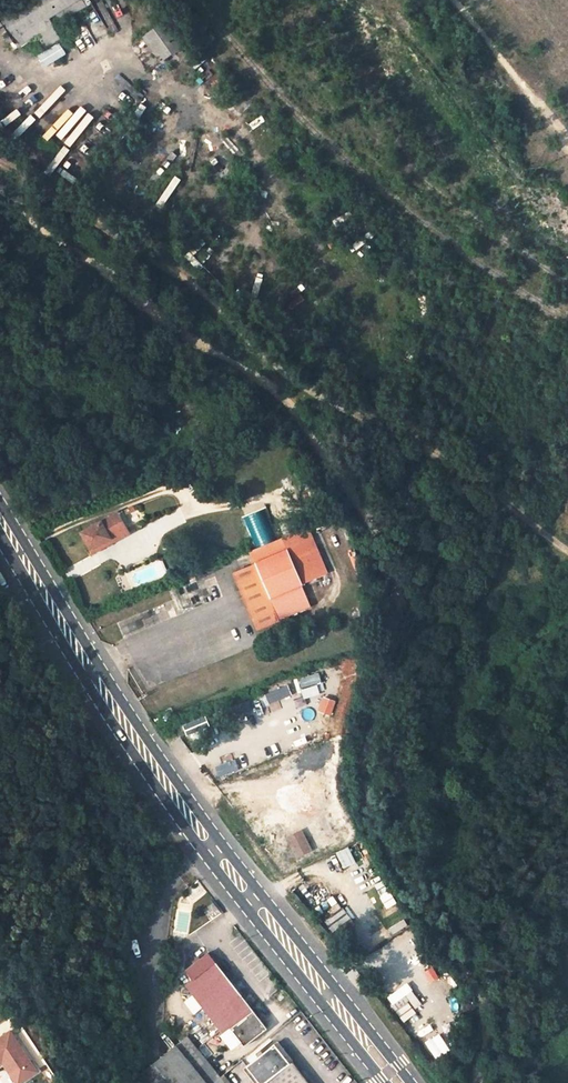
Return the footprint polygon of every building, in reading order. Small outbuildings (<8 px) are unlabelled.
[(93,5),(91,0),(34,0),(5,14),(21,46),(41,36),(45,45),(63,36),(56,22),(93,5)] [(167,20),(145,37),(164,63),(186,46),(167,20)] [(38,55),(44,67),(68,56),(62,44),(38,55)] [(102,100),(110,90),(99,80),(91,90),(102,100)] [(74,146),(95,116),(90,112),(68,142),(74,146)] [(174,173),(159,204),(167,208),(182,177),(174,173)] [(123,509),(117,512),(126,528),(131,525),(123,509)] [(126,528),(117,512),(83,532),(91,548),(126,528)] [(248,554),(252,564),(269,600),(300,585),(327,571),(308,527),(248,554)] [(129,532),(126,528),(91,548),(94,552),(129,532)] [(162,559),(126,572),(132,589),(168,577),(162,559)] [(252,564),(231,573),(256,631),(279,620),(269,600),(252,564)] [(300,585),(269,600),(279,620),(310,607),(300,585)] [(318,797),(318,805),(337,805),(337,797),(318,797)] [(273,814),(268,808),(250,823),(254,828),(273,814)] [(280,810),(274,814),(284,827),(290,822),(280,810)] [(323,917),(334,933),(353,919),(342,904),(323,917)] [(530,919),(526,932),(539,931),(538,918),(530,919)] [(393,928),(395,933),(410,926),(407,921),(393,928)] [(192,979),(186,984),(224,1033),(221,1035),(232,1047),(237,1043),(236,1042),(235,1041),(235,1040),(234,1039),(233,1038),(232,1036),(235,1034),(236,1035),(237,1036),(237,1037),(238,1038),(239,1039),(240,1040),(244,1045),(266,1027),(208,952),(185,970),(192,979)] [(406,1023),(419,1013),(405,994),(391,1004),(406,1023)] [(440,1023),(459,1014),(456,1006),(437,1014),(440,1023)] [(37,1072),(9,1031),(0,1037),(0,1064),(1,1063),(15,1082),(21,1082),(37,1072)] [(175,1046),(205,1082),(210,1082),(219,1076),(187,1036),(175,1046)] [(247,1066),(260,1082),(309,1082),(292,1061),(290,1063),(274,1043),(247,1066)] [(133,1080),(136,1082),(205,1082),(175,1046),(175,1045),(133,1080)]
